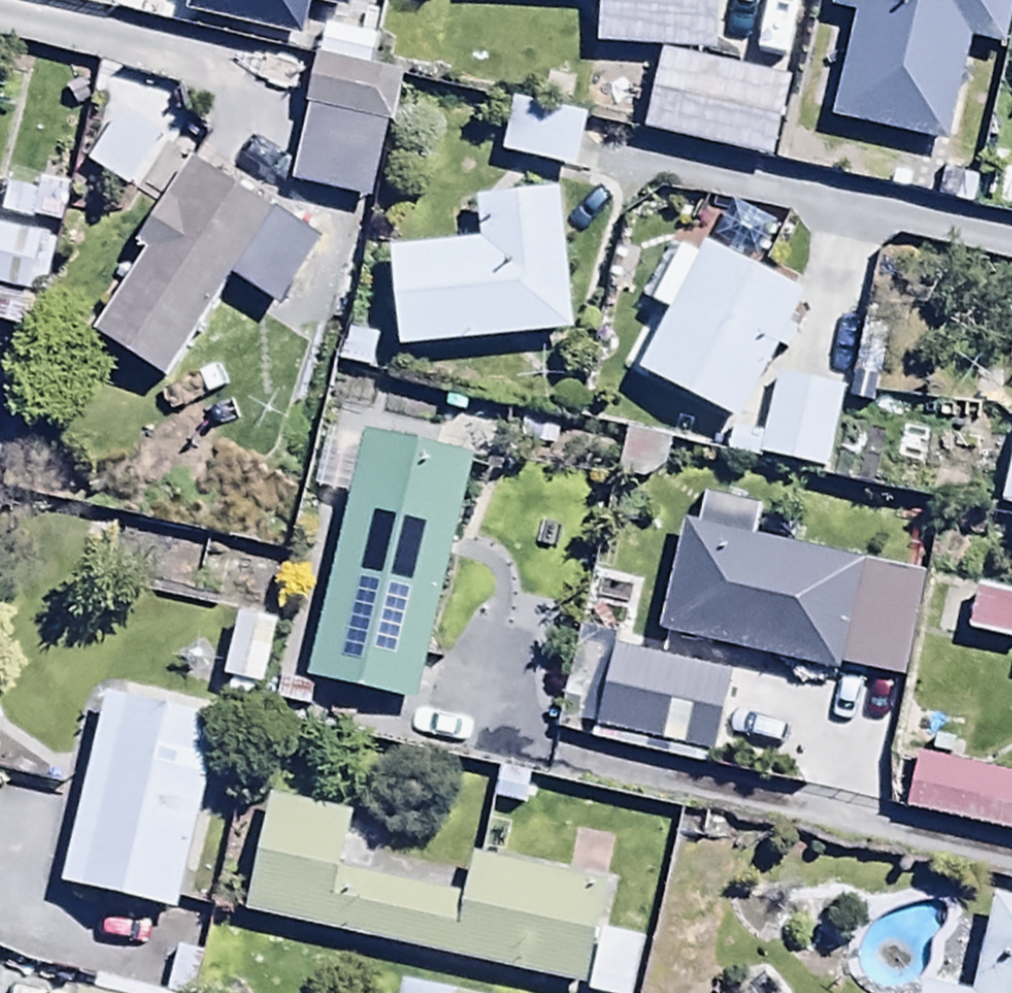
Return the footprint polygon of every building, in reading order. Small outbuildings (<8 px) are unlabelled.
[(306,2),(345,11),(347,0),(183,0),(182,7),(299,33),(306,2)] [(595,41),(715,48),(718,0),(598,0),(595,41)] [(827,115),(944,141),(967,33),(1002,41),(1011,0),(830,0),(829,1),(851,6),(827,115)] [(655,48),(637,127),(768,158),(787,79),(655,48)] [(401,69),(313,52),(302,110),(389,128),(401,69)] [(510,91),(495,147),(571,168),(587,112),(510,91)] [(144,264),(93,345),(160,387),(226,283),(274,314),(313,252),(159,154),(126,207),(153,224),(133,257),(144,264)] [(560,185),(473,192),(477,236),(389,243),(397,344),(571,330),(560,185)] [(44,292),(59,236),(0,220),(0,281),(44,292)] [(738,419),(774,343),(786,348),(797,324),(785,318),(800,286),(697,239),(691,251),(674,243),(648,299),(665,307),(635,372),(738,419)] [(727,426),(723,451),(837,470),(842,442),(831,440),(840,384),(773,373),(763,432),(727,426)] [(670,426),(622,421),(617,471),(665,476),(670,426)] [(411,697),(467,453),(358,428),(352,451),(323,444),(311,493),(341,500),(302,672),(411,697)] [(996,502),(1011,505),(1011,433),(996,502)] [(679,517),(653,624),(832,667),(843,619),(868,625),(875,594),(851,588),(858,560),(755,535),(763,503),(701,489),(694,520),(679,517)] [(975,582),(965,632),(1011,641),(1011,590),(975,582)] [(260,682),(275,614),(231,605),(216,672),(260,682)] [(729,669),(614,640),(589,738),(651,753),(655,736),(662,737),(657,756),(704,769),(729,669)] [(219,712),(97,687),(55,884),(182,910),(219,712)] [(914,751),(901,808),(1011,834),(1011,774),(914,751)] [(261,790),(234,908),(577,985),(609,843),(576,836),(568,869),(463,846),(452,895),(366,875),(379,817),(261,790)] [(989,887),(967,985),(921,974),(917,992),(1011,992),(1011,893),(989,887)] [(598,927),(583,991),(590,992),(630,992),(643,937),(598,927)] [(397,974),(394,992),(490,992),(397,974)]
